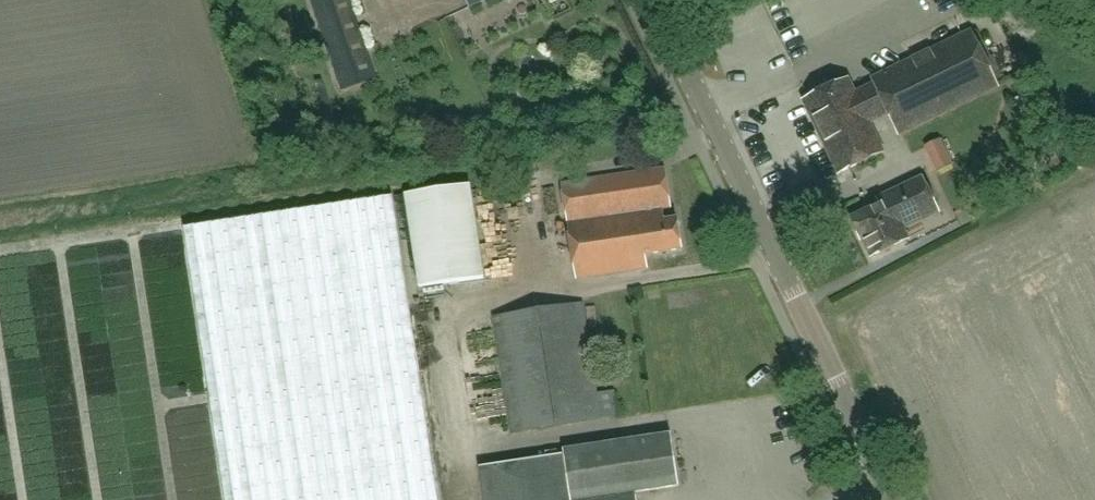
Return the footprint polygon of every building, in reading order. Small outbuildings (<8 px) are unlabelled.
[(342,92),(377,80),(351,0),(311,0),(342,92)] [(898,134),(903,132),(998,86),(971,31),(873,79),(875,84),(855,94),(848,79),(804,100),(839,173),(883,152),(868,122),(888,113),(898,134)] [(943,131),(921,142),(932,165),(954,153),(943,131)] [(665,168),(562,183),(576,279),(648,268),(646,254),(682,249),(677,218),(664,220),(662,208),(671,206),(665,168)] [(860,238),(863,237),(872,256),(908,239),(903,228),(938,211),(922,177),(878,199),(881,205),(852,220),(860,238)] [(421,287),(485,277),(471,184),(407,194),(421,287)] [(394,195),(185,226),(226,499),(439,499),(394,195)] [(601,418),(597,391),(582,302),(494,316),(513,433),(601,418)] [(479,466),(484,499),(638,499),(636,492),(679,485),(671,434),(564,450),(564,454),(479,466)]
